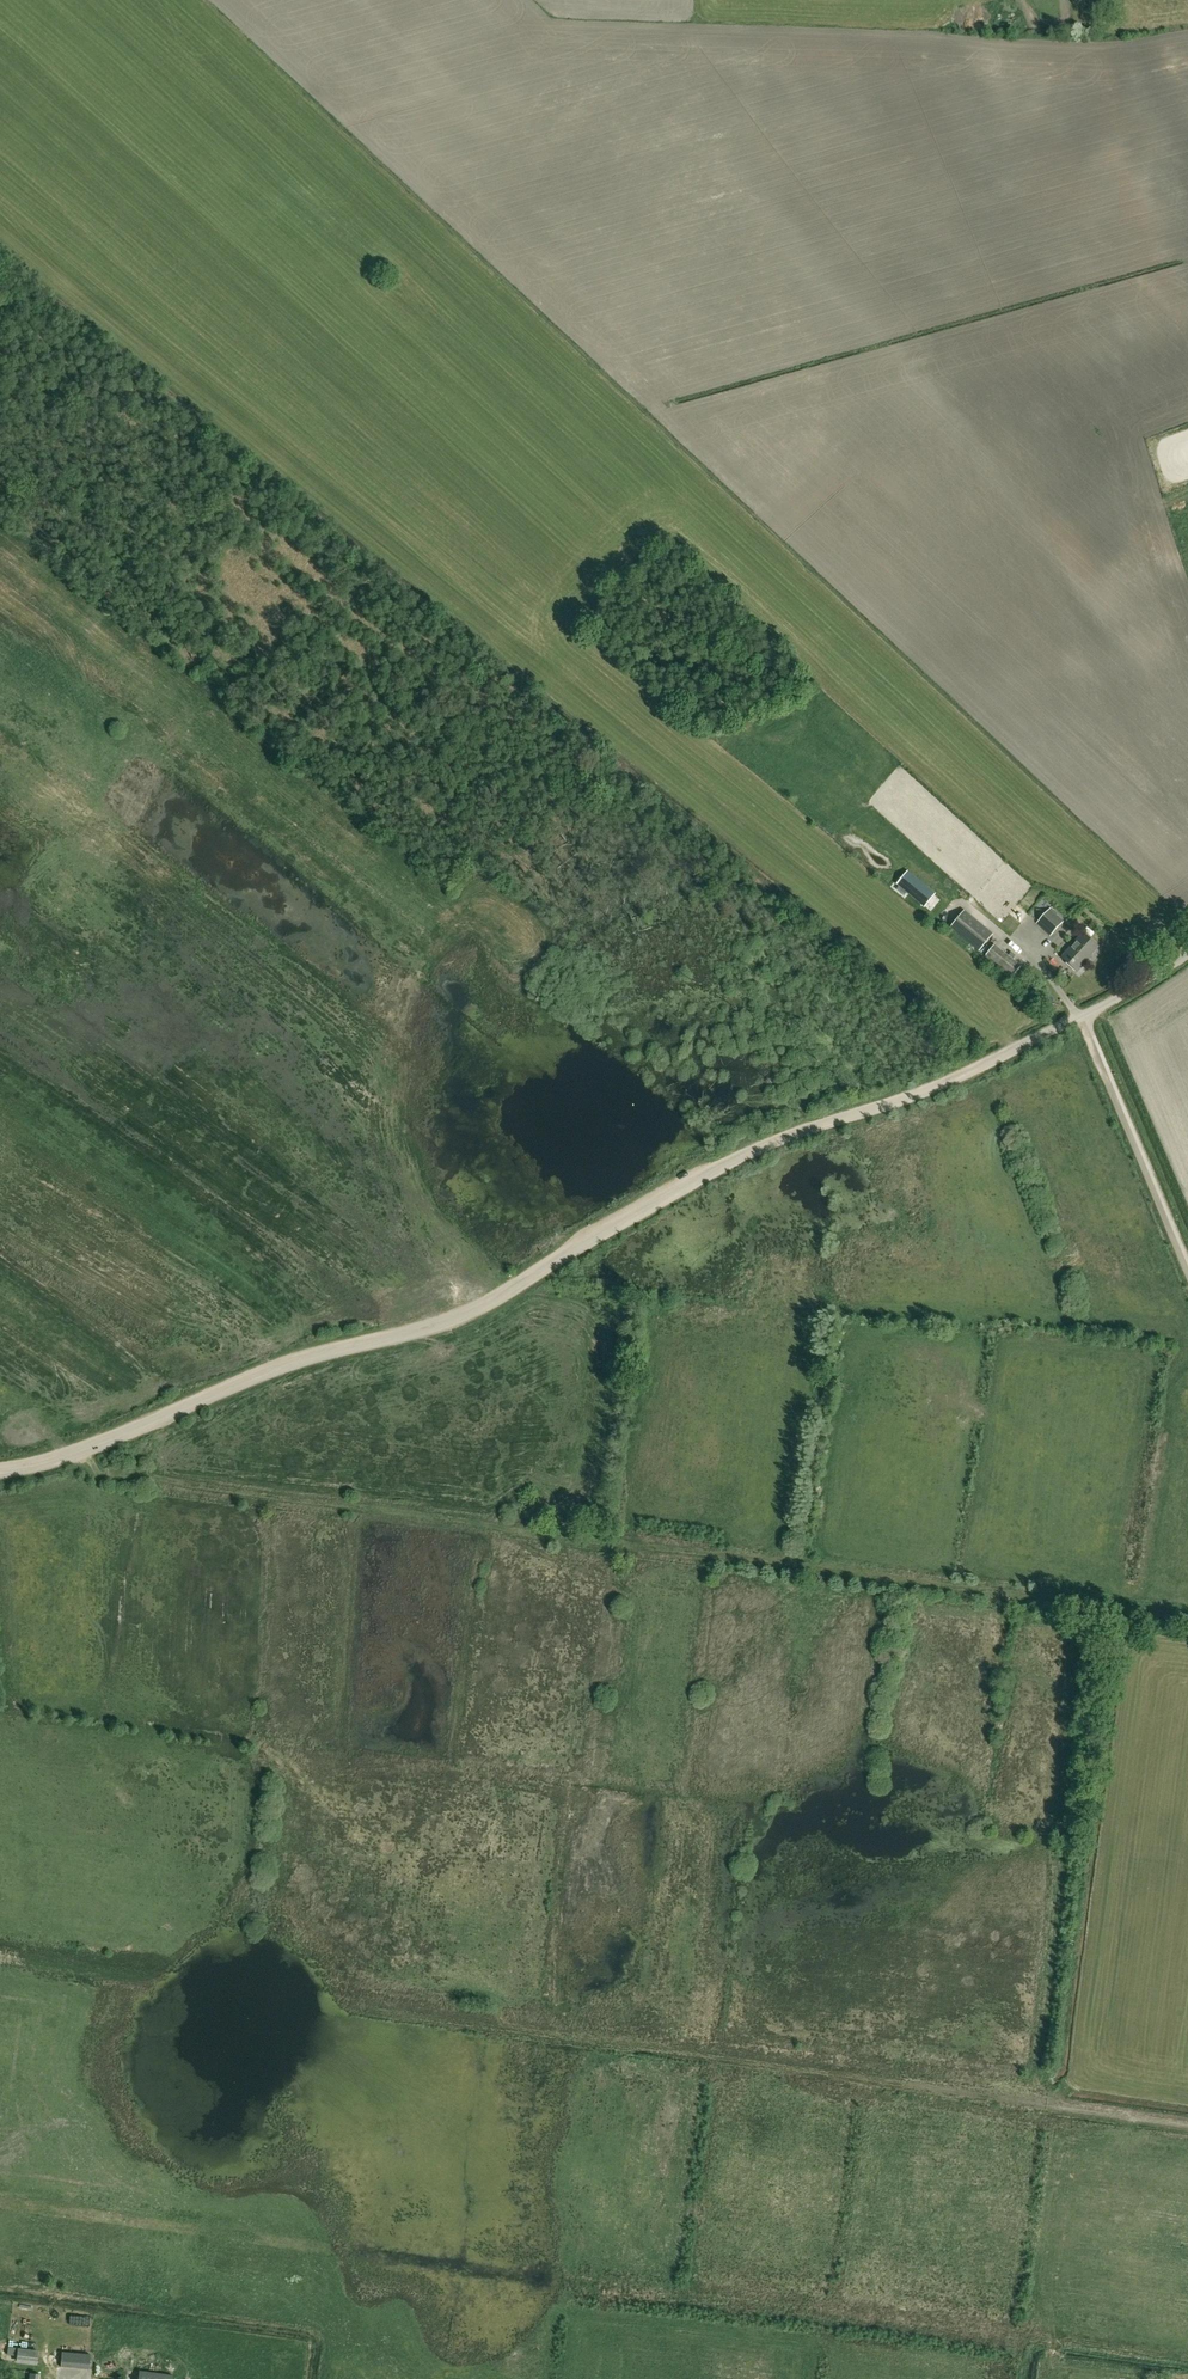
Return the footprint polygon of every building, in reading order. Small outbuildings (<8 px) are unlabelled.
[(935,894),(918,880),(908,872),(897,884),(908,893),(924,906),(935,894)] [(1051,936),(1063,922),(1051,910),(1037,924),(1051,936)] [(979,951),(992,934),(965,912),(952,928),(979,951)] [(1018,940),(1028,931),(1021,924),(1011,932),(1018,940)] [(1078,972),(1087,961),(1086,960),(1098,947),(1083,934),(1075,942),(1076,943),(1062,958),(1078,972)] [(1055,942),(1058,950),(1071,945),(1068,937),(1055,942)] [(1014,977),(1022,967),(995,945),(987,955),(1014,977)] [(37,2366),(39,2351),(19,2348),(17,2363),(37,2366)] [(90,2365),(90,2356),(63,2356),(63,2365),(90,2365)] [(173,2375),(162,2374),(140,2371),(139,2378),(173,2378),(173,2375)]
